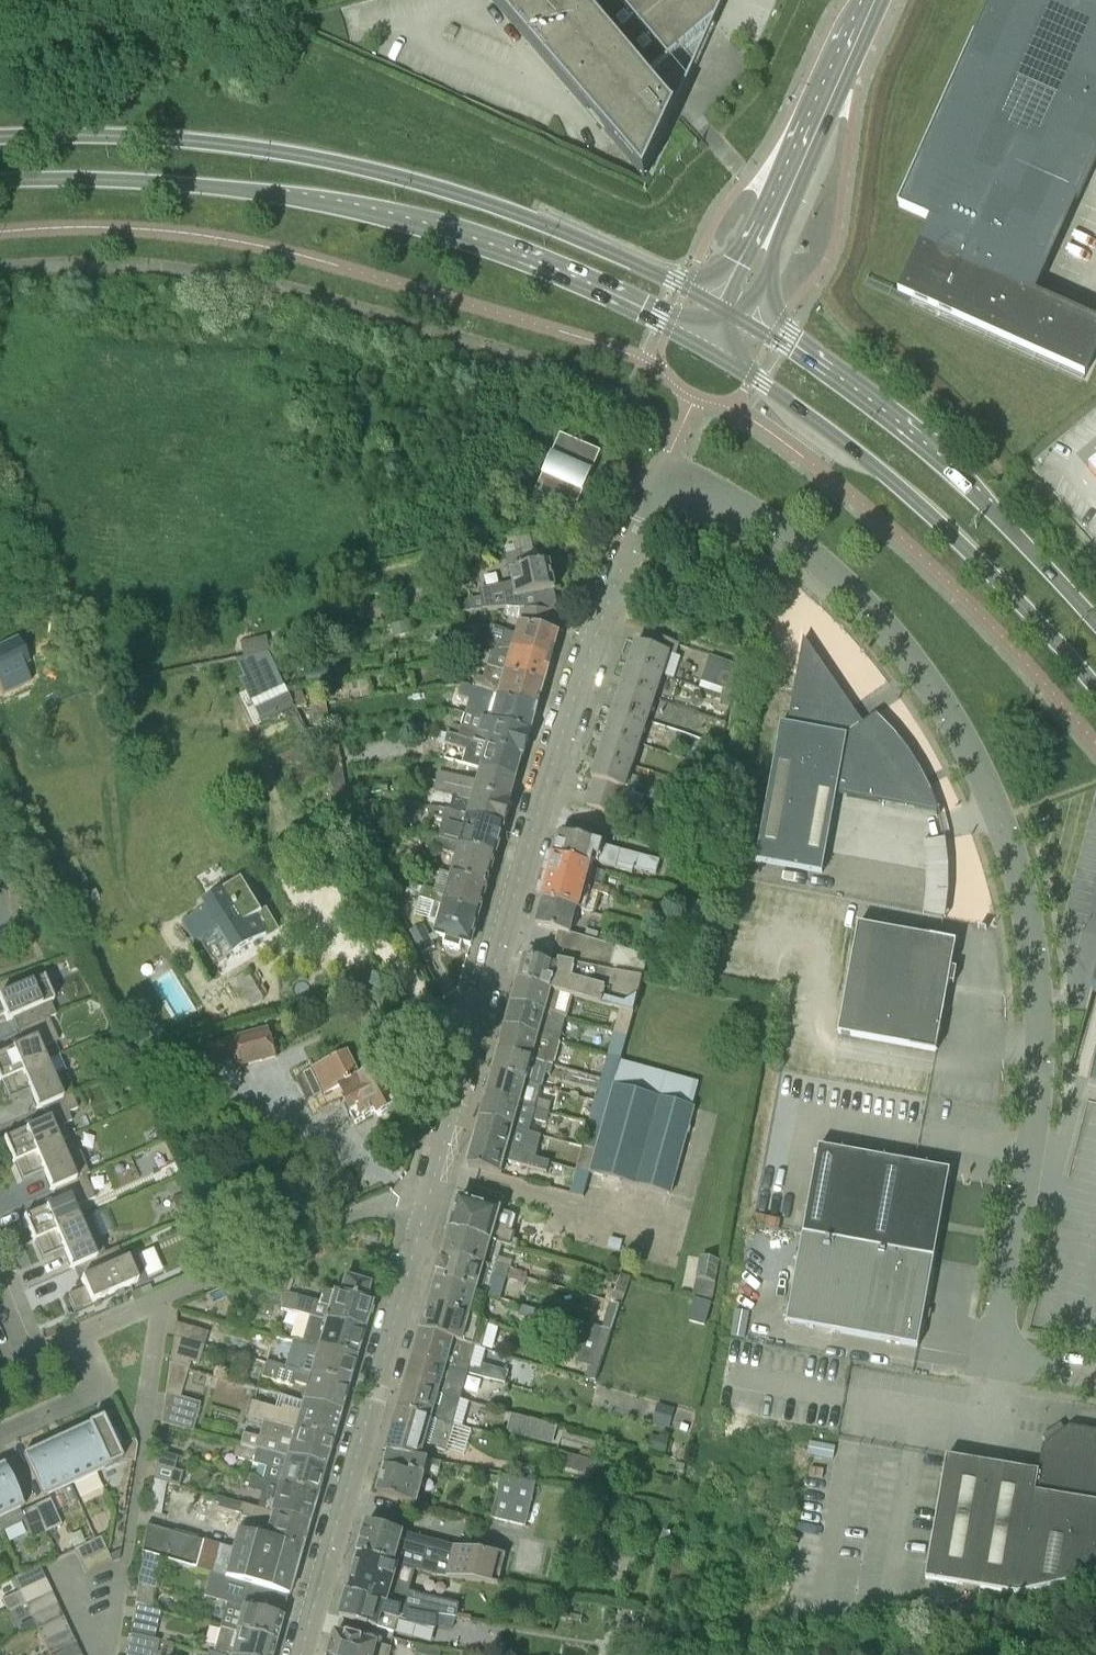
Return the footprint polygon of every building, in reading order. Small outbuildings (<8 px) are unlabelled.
[(671,122),(676,110),(674,109),(656,88),(662,83),(655,75),(649,80),(648,79),(696,37),(713,23),(715,24),(725,0),(490,0),(645,180),(671,122)] [(1078,200),(1095,160),(1095,3),(1089,0),(992,0),(899,206),(930,220),(898,292),(1085,376),(1095,352),(1095,321),(1036,294),(1078,200)] [(534,497),(575,515),(602,454),(561,436),(534,497)] [(521,610),(551,612),(551,611),(539,610),(536,594),(555,590),(550,565),(510,573),(513,584),(480,591),(482,598),(470,601),(470,600),(452,603),(455,615),(506,608),(521,609),(521,610)] [(370,620),(387,616),(385,606),(368,610),(370,620)] [(559,635),(552,634),(554,612),(551,612),(521,610),(520,623),(519,622),(516,634),(493,628),(489,642),(552,660),(559,635)] [(630,664),(663,675),(670,654),(675,656),(679,644),(653,636),(649,647),(637,643),(630,664)] [(268,651),(271,651),(268,637),(241,642),(245,658),(268,651)] [(552,660),(489,642),(479,639),(476,650),(498,656),(494,669),(545,684),(552,660)] [(837,795),(938,814),(931,793),(920,772),(907,752),(893,734),(875,716),(864,724),(804,639),(788,726),(782,724),(757,862),(823,874),(837,795)] [(1,693),(22,682),(15,666),(20,664),(8,640),(0,644),(0,691),(1,693)] [(271,651),(268,651),(276,667),(295,664),(292,646),(271,651)] [(289,695),(276,667),(268,651),(245,658),(236,659),(239,671),(253,703),(263,724),(296,708),(289,695)] [(733,691),(738,664),(711,655),(702,682),(724,689),(733,691)] [(622,688),(656,699),(663,675),(630,664),(622,688)] [(473,690),(538,708),(545,684),(494,669),(488,668),(484,680),(476,677),(473,690)] [(538,708),(473,690),(462,686),(459,699),(483,704),(479,718),(531,734),(538,708)] [(615,710),(648,721),(656,699),(622,688),(615,710)] [(722,698),(731,700),(733,691),(724,689),(722,698)] [(720,706),(729,708),(731,700),(722,698),(720,706)] [(314,727),(330,724),(327,705),(311,707),(314,727)] [(607,734),(641,745),(648,721),(615,710),(607,734)] [(525,756),(531,734),(479,718),(474,716),(470,730),(454,725),(451,735),(525,756)] [(315,750),(329,748),(327,728),(306,731),(315,750)] [(481,770),(516,780),(522,757),(524,757),(525,756),(451,735),(440,732),(437,743),(466,751),(462,765),(481,770)] [(600,757),(646,772),(653,749),(641,745),(607,734),(600,757)] [(713,745),(722,747),(724,739),(715,737),(713,745)] [(712,754),(721,756),(722,747),(713,745),(712,754)] [(325,770),(343,768),(339,746),(329,748),(315,750),(325,770)] [(646,772),(600,757),(592,779),(596,781),(618,788),(639,795),(646,772)] [(344,787),(346,786),(343,768),(325,770),(333,788),(344,787)] [(488,796),(510,802),(516,780),(481,770),(477,783),(439,771),(437,781),(488,796)] [(511,803),(510,802),(488,796),(437,781),(434,792),(443,795),(440,808),(505,826),(511,803)] [(596,781),(592,793),(614,801),(618,788),(596,781)] [(705,792),(714,793),(716,785),(706,783),(705,792)] [(338,799),(347,795),(344,787),(333,788),(338,799)] [(714,793),(705,792),(703,800),(712,802),(714,793)] [(614,801),(592,793),(588,806),(610,813),(614,801)] [(460,846),(497,856),(505,826),(440,808),(429,808),(429,818),(458,826),(457,828),(464,830),(460,846)] [(656,876),(660,862),(568,836),(560,841),(555,858),(592,868),(595,858),(600,859),(599,864),(616,870),(633,874),(634,870),(656,876)] [(451,875),(488,886),(497,856),(460,846),(428,837),(425,850),(435,852),(456,858),(451,875)] [(950,839),(928,839),(927,915),(949,916),(950,839)] [(549,880),(599,894),(608,896),(610,889),(603,887),(606,872),(592,868),(555,858),(549,880)] [(434,904),(480,916),(488,886),(451,875),(446,897),(438,895),(440,892),(409,883),(406,896),(434,904)] [(219,932),(233,955),(267,935),(256,917),(263,913),(242,880),(237,883),(208,900),(202,904),(205,909),(182,923),(197,946),(219,932)] [(543,900),(577,910),(593,914),(599,894),(549,880),(543,900)] [(557,962),(609,972),(615,946),(571,936),(577,910),(543,900),(536,926),(558,932),(550,966),(556,967),(557,962)] [(463,943),(471,945),(480,916),(434,904),(429,922),(438,924),(435,934),(446,938),(444,945),(461,950),(463,943)] [(422,955),(435,948),(423,925),(410,932),(422,955)] [(839,1034),(937,1052),(949,984),(954,984),(957,969),(952,968),(957,943),(859,925),(839,1034)] [(526,959),(519,983),(602,1006),(602,1005),(620,1010),(634,1014),(643,979),(609,972),(557,962),(556,967),(550,966),(526,959)] [(54,1014),(49,1003),(53,1001),(43,978),(0,997),(0,1015),(3,1013),(7,1021),(12,1019),(17,1032),(54,1014)] [(513,1006),(566,1021),(573,998),(519,983),(513,1006)] [(506,1029),(560,1044),(566,1021),(513,1006),(506,1029)] [(614,1033),(627,1037),(634,1014),(620,1010),(614,1033)] [(44,1059),(39,1049),(57,1041),(48,1019),(55,1016),(54,1014),(17,1032),(23,1044),(0,1054),(0,1080),(44,1059)] [(240,1069),(278,1059),(270,1027),(231,1038),(222,1041),(226,1058),(236,1055),(240,1069)] [(500,1052),(554,1067),(560,1044),(506,1029),(500,1052)] [(627,1037),(614,1033),(607,1056),(621,1060),(627,1037)] [(494,1075),(527,1084),(531,1071),(551,1076),(554,1067),(500,1052),(494,1075)] [(345,1101),(345,1100),(357,1123),(378,1113),(380,1117),(398,1108),(380,1073),(362,1082),(347,1053),(312,1071),(325,1095),(338,1088),(345,1101)] [(621,1060),(607,1056),(601,1079),(615,1082),(620,1064),(621,1060)] [(70,1094),(61,1073),(52,1078),(44,1059),(0,1080),(0,1082),(1,1081),(9,1099),(8,1099),(8,1101),(30,1092),(37,1109),(70,1094)] [(608,1106),(602,1129),(596,1152),(590,1174),(671,1196),(694,1108),(693,1108),(699,1085),(620,1064),(615,1082),(608,1106)] [(615,1082),(601,1079),(599,1078),(598,1080),(558,1069),(555,1078),(596,1089),(596,1088),(599,1089),(595,1102),(608,1106),(615,1082)] [(487,1097),(541,1112),(543,1102),(524,1097),(527,1084),(494,1075),(487,1097)] [(12,1162),(67,1137),(62,1126),(71,1122),(67,1113),(77,1109),(70,1094),(37,1109),(38,1110),(41,1109),(46,1121),(2,1140),(12,1162)] [(481,1120),(529,1134),(533,1121),(546,1124),(549,1114),(541,1112),(487,1097),(481,1120)] [(595,1102),(589,1125),(602,1129),(608,1106),(595,1102)] [(475,1142),(535,1159),(538,1149),(529,1147),(532,1134),(529,1134),(481,1120),(475,1142)] [(582,1148),(596,1152),(602,1129),(589,1125),(582,1148)] [(51,1190),(88,1173),(79,1153),(65,1159),(58,1143),(68,1138),(67,1137),(12,1162),(12,1163),(14,1162),(22,1180),(21,1181),(22,1182),(43,1173),(51,1190)] [(468,1167),(501,1176),(505,1163),(547,1174),(561,1177),(564,1167),(535,1159),(475,1142),(468,1167)] [(803,1235),(935,1259),(951,1171),(820,1147),(803,1235)] [(590,1174),(596,1152),(582,1148),(576,1170),(590,1174)] [(590,1174),(576,1170),(570,1195),(583,1198),(590,1174)] [(32,1241),(77,1220),(72,1208),(94,1199),(84,1176),(88,1175),(88,1173),(51,1190),(51,1192),(54,1190),(60,1202),(22,1219),(32,1241)] [(451,1231),(502,1246),(516,1250),(518,1242),(514,1241),(515,1234),(510,1232),(514,1216),(501,1212),(502,1209),(501,1209),(504,1199),(474,1191),(471,1203),(460,1201),(451,1231)] [(71,1268),(104,1253),(88,1217),(78,1221),(77,1220),(32,1241),(32,1242),(35,1241),(42,1258),(41,1259),(42,1260),(63,1251),(71,1268)] [(444,1256),(508,1275),(526,1280),(528,1274),(511,1269),(513,1262),(499,1258),(502,1246),(451,1231),(444,1256)] [(935,1259),(803,1235),(787,1324),(919,1348),(924,1319),(928,1320),(930,1310),(926,1309),(935,1259)] [(74,1310),(146,1278),(136,1256),(123,1261),(117,1248),(104,1254),(104,1253),(71,1268),(71,1270),(80,1266),(85,1278),(80,1280),(84,1288),(67,1295),(74,1310)] [(437,1282),(488,1296),(498,1299),(504,1278),(507,1279),(508,1275),(444,1256),(437,1282)] [(695,1296),(714,1300),(721,1262),(691,1257),(687,1278),(698,1280),(695,1296)] [(282,1306),(286,1293),(291,1276),(272,1270),(263,1300),(282,1306)] [(612,1303),(622,1305),(630,1282),(622,1279),(619,1288),(611,1285),(606,1300),(612,1303)] [(370,1304),(363,1302),(368,1286),(344,1280),(339,1295),(322,1290),(318,1304),(296,1298),(297,1296),(286,1293),(282,1306),(281,1310),(308,1318),(362,1333),(370,1304)] [(429,1307),(481,1322),(488,1296),(437,1282),(429,1307)] [(690,1322),(705,1326),(711,1304),(695,1300),(690,1322)] [(622,1305),(612,1303),(603,1327),(614,1330),(622,1305)] [(422,1332),(473,1347),(481,1322),(429,1307),(422,1332)] [(315,1349),(354,1360),(362,1333),(308,1318),(300,1344),(315,1349)] [(173,1337),(204,1346),(208,1333),(176,1324),(173,1337)] [(593,1354),(605,1357),(614,1330),(603,1327),(602,1327),(593,1354)] [(414,1359),(468,1374),(505,1384),(507,1376),(471,1365),(476,1348),(473,1347),(422,1332),(414,1359)] [(189,1357),(200,1360),(204,1346),(173,1337),(169,1364),(188,1367),(189,1357)] [(265,1364),(346,1387),(354,1360),(315,1349),(310,1365),(269,1353),(265,1364)] [(585,1378),(597,1382),(605,1357),(593,1354),(585,1378)] [(407,1385),(440,1394),(461,1400),(468,1374),(414,1359),(407,1385)] [(300,1402),(339,1413),(346,1387),(265,1364),(262,1378),(292,1387),(293,1383),(305,1386),(300,1402)] [(400,1410),(453,1426),(456,1417),(443,1414),(445,1408),(437,1406),(440,1394),(407,1385),(400,1410)] [(162,1411),(195,1421),(200,1404),(165,1393),(162,1411)] [(247,1418),(266,1424),(331,1442),(339,1413),(300,1402),(278,1396),(274,1410),(251,1403),(247,1418)] [(389,1449),(429,1461),(430,1461),(434,1449),(446,1452),(453,1426),(400,1410),(389,1449)] [(160,1424),(191,1433),(195,1421),(162,1411),(160,1424)] [(557,1428),(510,1414),(505,1432),(552,1445),(557,1428)] [(101,1419),(87,1425),(78,1429),(98,1472),(107,1468),(121,1461),(115,1449),(120,1447),(113,1432),(108,1435),(101,1419)] [(240,1446),(323,1469),(331,1442),(266,1424),(263,1435),(278,1439),(276,1445),(243,1436),(240,1446)] [(1049,1438),(1051,1441),(1044,1446),(1039,1472),(1002,1466),(947,1457),(926,1580),(1019,1595),(1095,1577),(1095,1432),(1070,1428),(1062,1434),(1060,1431),(1049,1438)] [(78,1429),(50,1442),(70,1485),(98,1472),(78,1429)] [(43,1498),(70,1485),(50,1442),(22,1455),(43,1498)] [(262,1480),(316,1496),(323,1469),(240,1446),(236,1445),(232,1458),(253,1463),(252,1465),(265,1468),(262,1480)] [(378,1495),(418,1506),(425,1477),(424,1476),(429,1461),(389,1449),(387,1455),(389,1456),(378,1495)] [(171,1484),(173,1469),(175,1456),(157,1451),(153,1481),(167,1483),(171,1484)] [(550,1478),(576,1484),(581,1461),(555,1455),(550,1478)] [(23,1507),(2,1464),(0,1465),(0,1518),(23,1507)] [(491,1518),(526,1526),(536,1484),(501,1476),(491,1518)] [(257,1509),(308,1523),(316,1496),(262,1480),(251,1477),(247,1489),(262,1493),(257,1509)] [(153,1481),(148,1512),(161,1516),(167,1483),(153,1481)] [(300,1550),(308,1523),(257,1509),(216,1498),(215,1504),(218,1505),(217,1509),(239,1515),(238,1517),(239,1518),(235,1532),(300,1550)] [(46,1532),(61,1525),(49,1499),(34,1506),(46,1532)] [(31,1539),(46,1532),(34,1506),(19,1513),(31,1539)] [(499,1585),(514,1587),(516,1587),(523,1559),(508,1555),(454,1547),(453,1553),(444,1551),(446,1543),(432,1540),(430,1549),(429,1555),(411,1551),(409,1555),(405,1554),(403,1560),(398,1559),(402,1543),(415,1546),(418,1536),(405,1533),(368,1523),(358,1555),(360,1556),(416,1571),(433,1576),(499,1585)] [(143,1555),(157,1560),(163,1531),(145,1526),(141,1555),(143,1555)] [(211,1576),(287,1597),(300,1550),(235,1532),(231,1549),(202,1541),(194,1571),(211,1576)] [(80,1563),(106,1551),(100,1537),(74,1550),(80,1563)] [(86,1575),(112,1563),(106,1551),(80,1563),(86,1575)] [(350,1593),(440,1616),(458,1619),(460,1605),(410,1592),(416,1571),(360,1556),(350,1593)] [(19,1591),(45,1579),(39,1566),(13,1578),(19,1591)] [(287,1597),(211,1576),(204,1599),(226,1605),(219,1628),(237,1633),(274,1643),(287,1597)] [(25,1604),(51,1592),(45,1579),(19,1591),(25,1604)] [(151,1607),(155,1590),(138,1586),(135,1604),(137,1604),(151,1607)] [(7,1612),(25,1604),(19,1591),(1,1600),(7,1612)] [(31,1617),(57,1604),(51,1592),(25,1604),(31,1617)] [(440,1616),(350,1593),(348,1593),(341,1618),(396,1634),(400,1623),(413,1627),(435,1630),(440,1616)] [(37,1629),(63,1617),(57,1604),(31,1617),(37,1629)] [(131,1632),(154,1637),(161,1610),(151,1607),(137,1604),(131,1632)] [(43,1642),(69,1630),(63,1617),(37,1629),(43,1642)] [(223,1654),(271,1654),(274,1643),(237,1633),(219,1628),(214,1648),(209,1646),(208,1651),(223,1654)] [(49,1654),(75,1642),(69,1630),(43,1642),(49,1654)] [(154,1637),(131,1632),(126,1654),(150,1654),(154,1637)] [(392,1649),(336,1634),(330,1654),(391,1654),(392,1649)] [(75,1642),(49,1654),(81,1654),(75,1642)]
